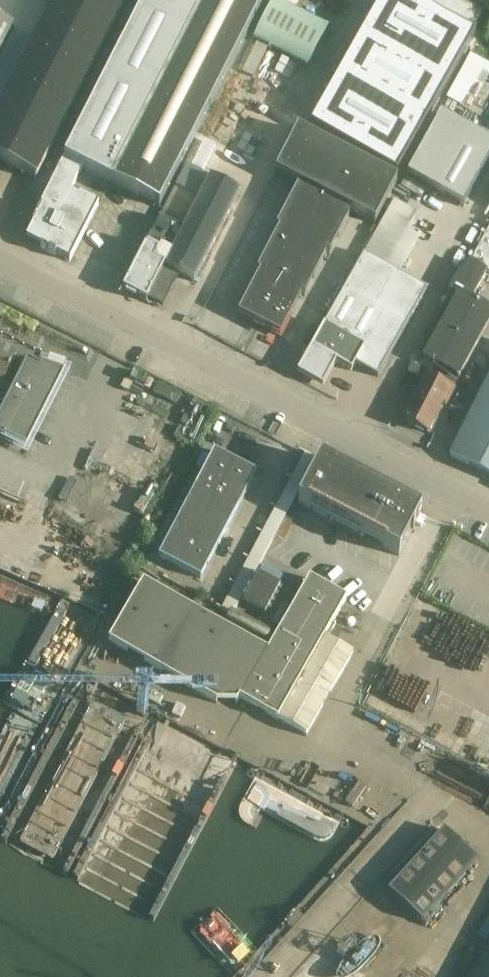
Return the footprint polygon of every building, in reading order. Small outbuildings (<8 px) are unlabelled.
[(0,109),(0,161),(36,180),(127,0),(55,0),(0,109)] [(64,160),(81,169),(110,183),(159,208),(264,0),(144,0),(64,160)] [(328,27),(280,0),(275,0),(254,38),(307,66),(328,27)] [(475,37),(409,0),(382,0),(310,127),(396,176),(475,37)] [(0,18),(0,54),(15,26),(0,18)] [(407,176),(463,208),(488,162),(488,143),(441,116),(407,176)] [(393,178),(310,134),(294,126),(272,168),(295,181),(273,223),(275,224),(253,267),(255,268),(233,311),(275,333),(298,291),(300,292),(323,250),(326,251),(348,209),(371,221),(393,178)] [(70,193),(81,171),(63,162),(31,226),(32,227),(25,241),(68,263),(68,262),(69,262),(97,207),(70,193)] [(171,197),(123,291),(131,295),(146,303),(149,299),(163,270),(210,177),(186,165),(175,187),(171,197)] [(210,177),(163,270),(177,278),(179,275),(194,283),(240,193),(210,177)] [(474,257),(470,264),(469,263),(453,293),(457,295),(422,360),(458,380),(488,325),(488,310),(472,301),(487,274),(488,275),(488,229),(474,257)] [(311,349),(297,373),(322,388),(336,363),(351,371),(355,365),(378,378),(427,290),(399,274),(364,255),(363,256),(324,326),(311,349)] [(163,270),(149,299),(163,306),(177,278),(163,270)] [(2,383),(16,356),(0,348),(0,382),(2,383)] [(40,368),(28,362),(0,417),(0,439),(3,441),(5,438),(26,449),(65,373),(42,366),(40,368)] [(455,392),(428,377),(404,422),(427,434),(441,407),(447,409),(455,392)] [(450,456),(488,476),(488,379),(450,456)] [(210,422),(216,411),(193,400),(187,410),(210,422)] [(186,413),(180,424),(204,436),(209,425),(186,413)] [(202,439),(179,427),(174,438),(197,450),(202,439)] [(250,470),(214,451),(158,557),(200,580),(253,480),(251,479),(249,472),(250,470)] [(422,513),(321,461),(298,504),(399,557),(422,513)] [(346,600),(309,579),(267,653),(143,582),(108,643),(216,704),(237,705),(239,700),(305,738),(353,655),(327,640),(336,625),(333,623),(346,600)] [(421,924),(477,862),(443,831),(387,893),(421,924)]
